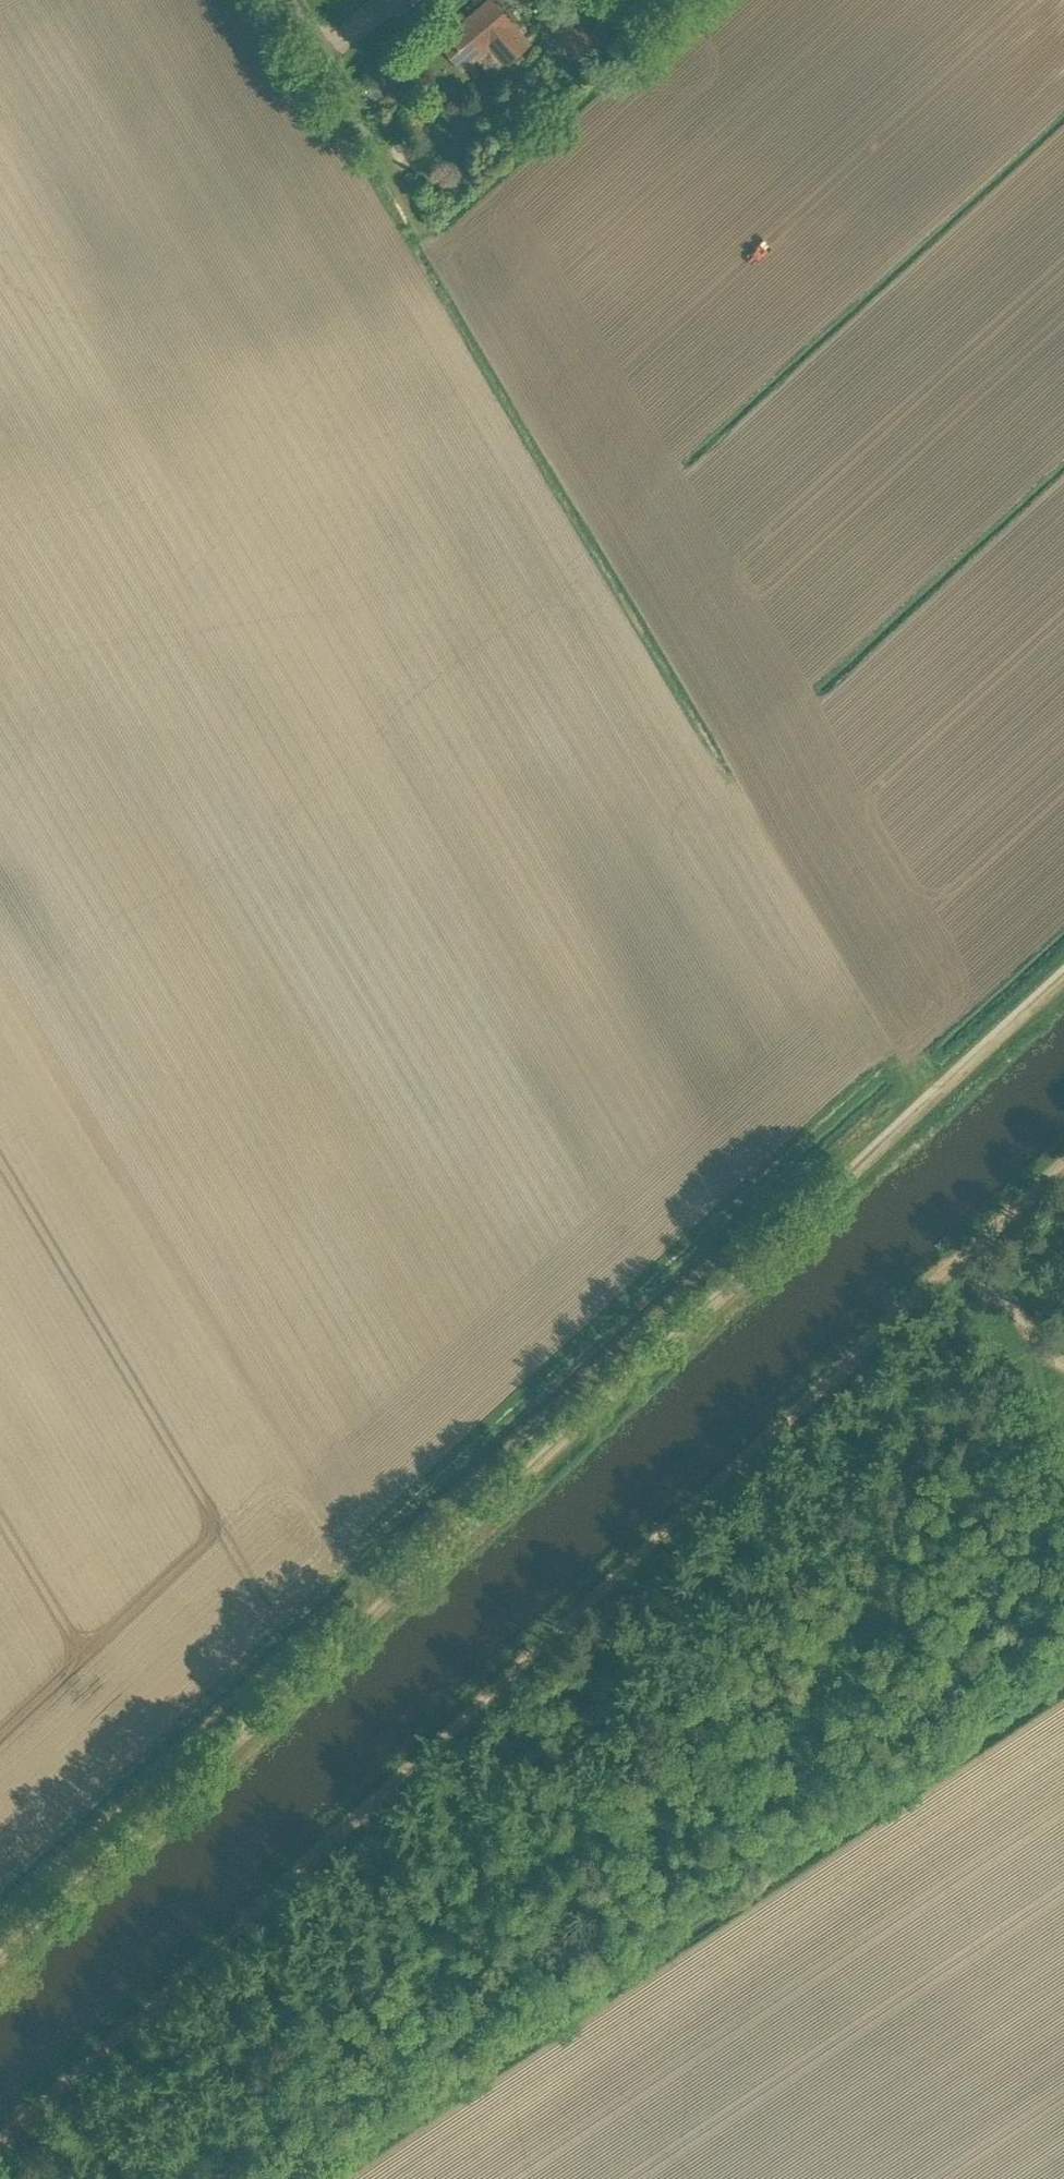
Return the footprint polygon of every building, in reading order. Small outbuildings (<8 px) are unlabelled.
[(368,0),(365,0),(344,21),(361,39),(384,17),(368,0)] [(494,0),(489,0),(439,42),(463,70),(478,58),(493,76),(531,44),(494,0)] [(571,0),(562,0),(544,17),(579,55),(602,34),(571,0)]
